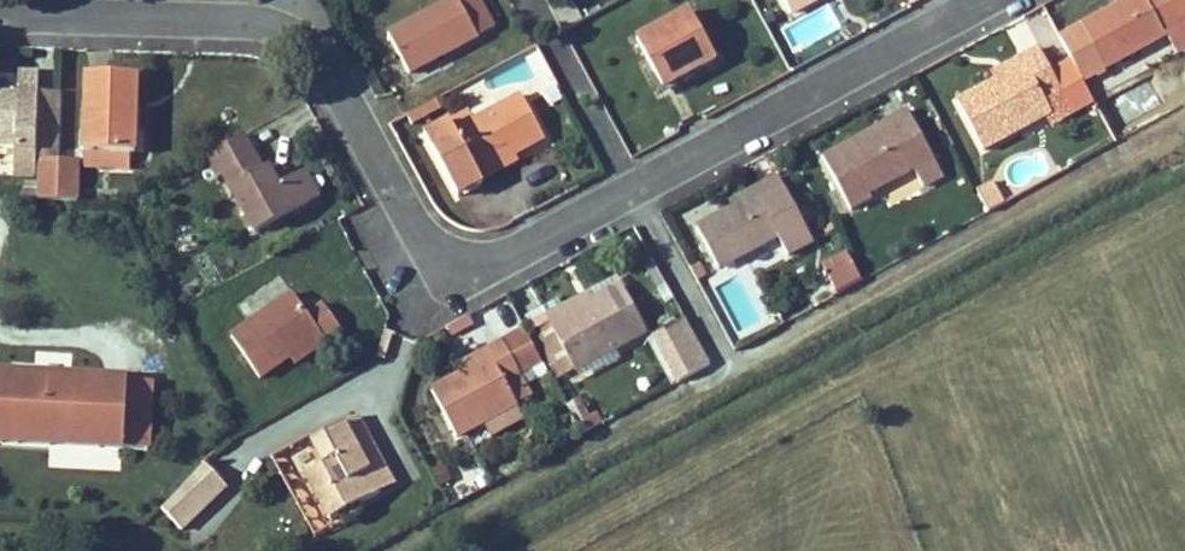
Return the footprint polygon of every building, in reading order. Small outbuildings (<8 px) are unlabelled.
[(388,33),(409,73),(495,26),(481,0),(449,0),(388,33)] [(1166,35),(1184,24),(1184,11),(1179,0),(1131,0),(1118,7),(1083,26),(1104,68),(1166,35)] [(663,88),(717,59),(691,12),(637,40),(663,88)] [(1166,35),(1175,54),(1184,49),(1184,24),(1166,35)] [(1104,68),(1083,26),(1061,38),(1083,79),(1104,68)] [(984,149),(1045,115),(1051,112),(1046,101),(1063,93),(1039,48),(1021,58),(1025,66),(997,81),(959,102),(984,149)] [(997,81),(1025,66),(1021,58),(993,74),(997,81)] [(13,174),(35,175),(39,74),(19,73),(18,95),(0,94),(0,142),(15,143),(13,174)] [(87,73),(85,151),(132,153),(136,153),(138,74),(87,73)] [(1073,111),(1063,93),(1046,101),(1051,112),(1045,115),(1049,124),(1073,111)] [(483,182),(482,180),(479,174),(515,154),(546,138),(522,95),(473,121),(469,112),(425,136),(458,196),(483,182)] [(914,169),(923,187),(944,176),(908,111),(888,121),(892,128),(847,152),(844,145),(822,157),(851,209),(872,198),(869,193),(914,169)] [(847,152),(892,128),(888,121),(844,145),(847,152)] [(286,184),(279,187),(269,169),(263,171),(244,135),(207,155),(219,177),(223,175),(255,232),(311,202),(298,177),(286,184)] [(131,169),(132,153),(85,151),(84,167),(131,169)] [(515,154),(479,174),(482,180),(518,161),(515,154)] [(61,159),(60,162),(59,199),(78,200),(79,160),(61,159)] [(42,199),(59,199),(60,162),(43,161),(42,199)] [(276,165),(269,169),(279,187),(286,184),(276,165)] [(306,174),(298,177),(311,202),(319,197),(306,174)] [(778,237),(788,256),(814,242),(779,176),(754,189),(758,196),(734,208),(697,228),(719,269),(778,237)] [(993,181),(978,189),(990,211),(1004,203),(993,181)] [(734,208),(758,196),(754,189),(730,202),(734,208)] [(824,266),(836,289),(861,277),(848,254),(824,266)] [(643,260),(659,288),(666,284),(651,256),(643,260)] [(706,276),(700,263),(690,268),(697,281),(706,276)] [(623,285),(593,301),(566,315),(562,306),(546,314),(575,368),(576,370),(648,332),(623,285)] [(562,306),(566,315),(593,301),(588,292),(562,306)] [(308,314),(294,293),(231,337),(261,379),(290,358),(321,336),(326,343),(343,331),(325,303),(308,314)] [(558,377),(575,368),(546,314),(530,323),(558,377)] [(453,337),(475,324),(469,315),(447,327),(453,337)] [(387,329),(378,357),(385,359),(393,331),(387,329)] [(326,343),(321,336),(290,358),(295,365),(326,343)] [(432,390),(457,436),(531,397),(504,342),(488,351),(492,359),(461,375),(432,390)] [(703,350),(688,359),(695,373),(711,365),(703,350)] [(461,375),(492,359),(488,351),(457,366),(461,375)] [(8,442),(10,397),(12,373),(0,373),(0,442),(8,442)] [(37,374),(12,373),(10,397),(36,399),(37,374)] [(37,374),(36,399),(10,397),(8,442),(148,450),(152,381),(37,374)] [(330,520),(381,492),(357,448),(372,441),(359,417),(314,440),(326,463),(306,474),(330,520)] [(395,485),(372,441),(357,448),(381,492),(395,485)] [(157,504),(161,509),(204,463),(203,462),(157,504)] [(180,528),(226,486),(204,463),(161,509),(180,528)] [(201,544),(233,504),(218,493),(186,532),(201,544)]
